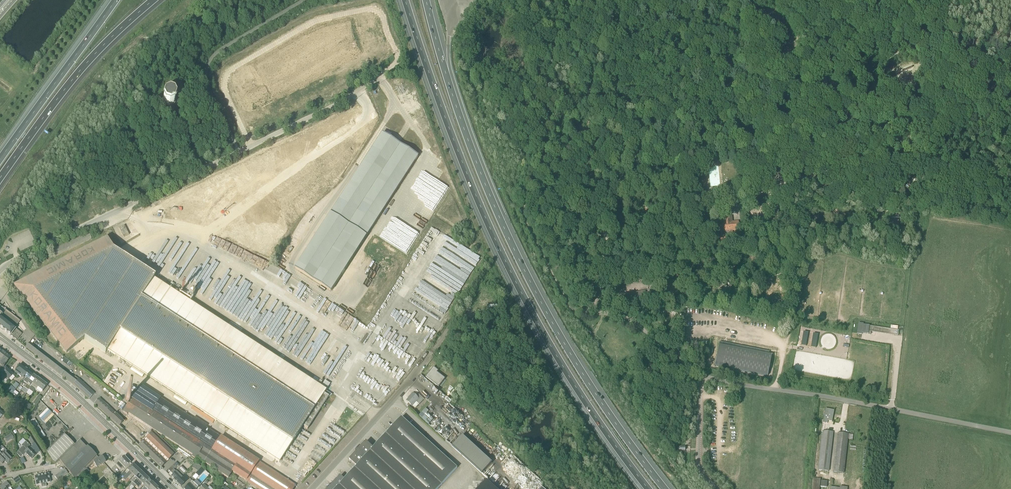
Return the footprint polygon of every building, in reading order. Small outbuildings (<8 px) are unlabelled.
[(169,106),(174,104),(175,99),(173,95),(169,93),(164,95),(163,100),(165,104),(169,106)] [(408,171),(418,155),(383,133),(295,268),(331,291),(408,171)] [(731,217),(723,218),(723,223),(723,225),(719,225),(719,231),(720,231),(721,237),(720,237),(721,241),(729,241),(729,238),(732,237),(732,231),(738,231),(737,222),(731,223),(731,217)] [(119,228),(124,237),(129,235),(124,225),(119,228)] [(107,350),(279,462),(290,445),(302,426),(307,430),(320,410),(322,407),(323,408),(325,405),(323,404),(328,397),(329,397),(332,395),(325,391),(326,391),(188,301),(154,278),(155,276),(134,262),(113,249),(107,238),(13,286),(66,353),(84,339),(105,353),(107,350)] [(186,274),(200,251),(196,249),(195,248),(194,250),(190,250),(182,264),(179,264),(179,262),(189,244),(184,241),(183,244),(179,243),(173,253),(173,255),(175,255),(171,263),(170,263),(168,267),(166,266),(165,268),(168,269),(170,269),(174,270),(177,265),(177,268),(175,273),(181,276),(182,274),(186,274)] [(466,259),(467,262),(442,249),(438,257),(455,266),(453,269),(445,265),(444,265),(445,272),(444,273),(444,276),(444,277),(441,278),(442,282),(445,284),(444,285),(447,286),(447,287),(448,298),(446,303),(447,303),(448,308),(446,308),(447,315),(477,259),(466,253),(466,256),(470,258),(466,259)] [(197,271),(193,269),(186,280),(197,286),(210,264),(204,261),(197,271)] [(222,266),(208,290),(212,292),(226,268),(222,266)] [(704,275),(708,271),(704,267),(700,271),(704,275)] [(259,293),(260,290),(244,280),(236,293),(237,295),(239,296),(237,299),(238,304),(235,304),(232,309),(225,310),(260,331),(267,329),(264,335),(272,340),(289,312),(288,311),(287,308),(280,304),(271,318),(268,321),(266,312),(274,306),(275,307),(278,301),(265,294),(257,307),(258,310),(252,312),(251,309),(260,295),(259,293)] [(727,292),(729,289),(727,288),(728,288),(720,284),(715,295),(722,298),(726,291),(727,292)] [(645,291),(623,295),(624,302),(646,297),(645,291)] [(331,304),(327,312),(336,318),(341,310),(331,304)] [(22,334),(15,328),(21,321),(6,310),(6,309),(5,308),(4,309),(0,305),(0,327),(17,340),(22,334)] [(309,351),(322,330),(304,319),(298,328),(294,326),(300,316),(293,312),(275,342),(303,359),(306,355),(311,358),(314,354),(309,351)] [(421,327),(427,332),(425,334),(429,337),(432,334),(434,336),(437,333),(434,330),(435,329),(431,325),(430,327),(424,323),(422,325),(423,325),(421,327)] [(859,323),(858,334),(862,334),(862,333),(868,334),(868,332),(871,333),(871,332),(898,336),(899,330),(863,325),(864,324),(859,323)] [(320,371),(332,378),(347,352),(343,349),(338,357),(335,355),(342,343),(334,339),(329,336),(315,359),(322,363),(320,367),(322,368),(320,371)] [(769,352),(720,342),(715,366),(768,376),(772,355),(769,355),(769,352)] [(60,374),(68,380),(74,384),(89,399),(94,394),(78,379),(75,376),(74,378),(29,343),(26,347),(60,374)] [(0,362),(0,372),(3,368),(6,364),(10,358),(6,354),(0,362)] [(15,372),(24,379),(29,372),(20,365),(15,371),(16,371),(15,372)] [(6,377),(9,380),(9,379),(13,375),(13,374),(6,367),(1,372),(1,373),(6,377)] [(438,371),(434,367),(426,377),(439,387),(445,379),(437,372),(438,371)] [(23,380),(24,382),(22,385),(24,387),(33,375),(29,372),(24,379),(23,380)] [(37,378),(33,375),(24,387),(28,390),(29,390),(37,378)] [(37,387),(41,381),(37,378),(29,390),(33,393),(35,389),(36,390),(38,388),(37,387)] [(38,388),(36,390),(41,394),(42,391),(47,385),(41,381),(37,387),(38,388)] [(295,486),(295,485),(270,469),(140,385),(123,412),(127,415),(128,413),(135,418),(140,421),(192,455),(192,456),(196,459),(197,458),(228,478),(232,472),(259,488),(293,488),(295,486)] [(412,406),(417,402),(420,405),(424,399),(417,393),(415,395),(413,393),(410,396),(406,401),(412,406)] [(123,421),(115,413),(104,403),(99,398),(94,403),(103,412),(110,418),(118,426),(123,421)] [(48,408),(39,417),(46,424),(55,415),(48,408)] [(427,413),(426,414),(425,414),(428,411),(426,409),(422,414),(422,413),(419,416),(429,425),(433,419),(427,413)] [(832,422),(834,410),(826,409),(823,420),(832,422)] [(457,468),(402,417),(374,448),(366,441),(359,449),(358,449),(357,449),(356,451),(356,452),(356,453),(349,460),(356,467),(344,480),(340,476),(329,488),(438,488),(457,468)] [(32,421),(40,439),(44,437),(36,419),(32,421)] [(335,432),(342,437),(345,433),(338,427),(335,432)] [(152,431),(139,446),(161,468),(176,452),(159,436),(152,431)] [(823,431),(819,470),(829,471),(833,432),(823,431)] [(844,473),(847,439),(852,440),(852,434),(848,434),(838,433),(834,472),(844,473)] [(14,438),(11,434),(4,438),(7,442),(14,438)] [(51,442),(53,444),(47,451),(55,464),(60,459),(75,445),(64,434),(58,440),(56,438),(51,442)] [(462,436),(452,447),(482,474),(492,463),(462,436)] [(60,459),(66,467),(75,458),(86,447),(80,440),(75,445),(60,459)] [(22,446),(23,447),(16,453),(20,457),(22,455),(23,456),(26,453),(31,459),(37,454),(29,447),(30,446),(26,441),(22,446)] [(2,464),(5,461),(7,464),(12,459),(5,452),(6,451),(2,446),(0,448),(0,462),(2,464)] [(97,467),(105,462),(102,457),(99,459),(87,446),(86,447),(75,458),(66,467),(75,480),(89,472),(86,469),(94,462),(97,467)] [(125,469),(130,463),(124,457),(116,464),(121,469),(123,467),(125,469)] [(122,475),(123,476),(125,474),(126,475),(123,479),(125,481),(137,468),(133,464),(122,475)] [(205,470),(201,467),(197,470),(198,471),(196,474),(199,477),(205,470)] [(136,477),(141,472),(137,468),(125,481),(127,483),(134,476),(136,477)] [(65,469),(55,476),(58,480),(68,474),(65,469)] [(176,471),(173,469),(170,472),(173,475),(171,476),(170,476),(175,481),(178,478),(180,480),(182,478),(181,477),(184,475),(178,469),(176,471)] [(132,481),(133,483),(132,485),(134,487),(136,485),(145,475),(141,472),(136,477),(133,480),(132,481)] [(42,488),(46,487),(46,483),(50,482),(48,474),(35,477),(37,485),(41,484),(42,488)] [(136,485),(138,488),(142,483),(144,485),(149,479),(145,475),(136,485)] [(175,481),(181,487),(186,482),(189,479),(184,475),(181,477),(182,478),(180,480),(178,478),(175,481)] [(812,488),(819,488),(820,479),(813,478),(812,488)] [(144,485),(143,485),(145,487),(144,488),(149,488),(153,484),(149,479),(144,485)] [(198,486),(200,484),(196,480),(194,482),(193,481),(184,488),(197,488),(199,487),(198,486)] [(487,480),(478,488),(496,488),(487,480)]
